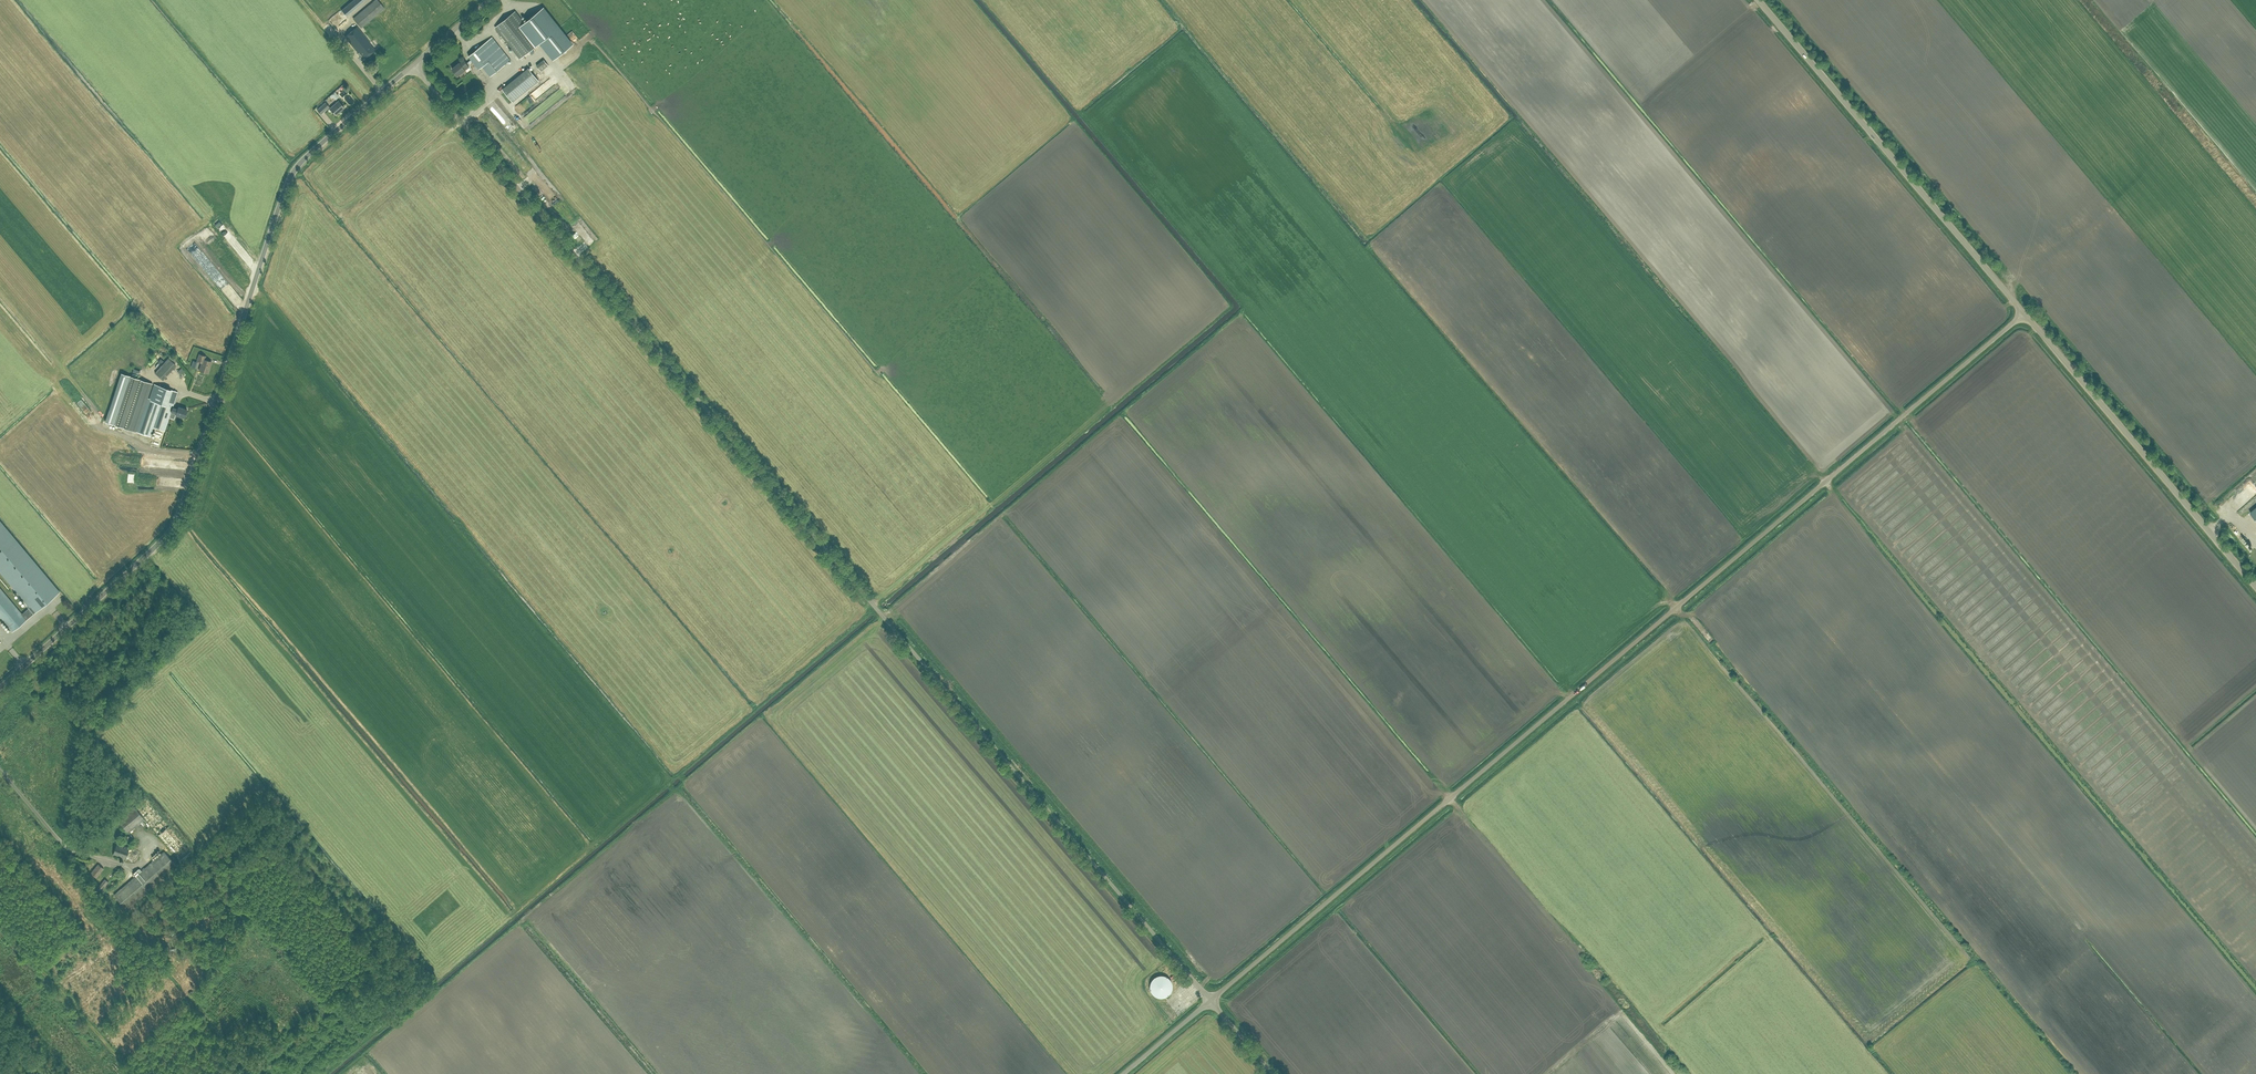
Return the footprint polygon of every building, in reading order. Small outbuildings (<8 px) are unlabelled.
[(341,8),(346,14),(364,0),(351,0),(341,8)] [(384,8),(378,0),(375,0),(353,19),(359,26),(358,27),(357,26),(345,36),(361,56),(362,55),(364,58),(375,49),(370,43),(359,29),(384,8)] [(515,11),(495,27),(520,58),(540,42),(554,58),(572,44),(543,8),(524,23),(515,11)] [(454,35),(460,29),(457,26),(451,32),(454,35)] [(510,60),(492,37),(468,56),(479,68),(482,66),(490,76),(510,60)] [(545,59),(537,65),(541,70),(549,64),(545,59)] [(465,69),(469,66),(464,60),(460,63),(459,62),(452,68),(458,75),(465,69)] [(518,97),(508,84),(502,89),(512,101),(518,97)] [(356,102),(348,91),(345,93),(347,95),(345,97),(351,105),(356,102)] [(335,93),(326,101),(331,105),(337,99),(335,98),(338,96),(335,93)] [(335,115),(344,108),(338,101),(330,108),(335,115)] [(321,114),(330,106),(326,102),(317,109),(321,114)] [(586,239),(590,244),(594,241),(590,235),(586,239)] [(225,285),(228,283),(221,273),(214,277),(223,290),(227,288),(225,285)] [(209,368),(211,361),(205,358),(206,356),(199,354),(197,360),(202,362),(199,370),(208,373),(209,368)] [(174,366),(176,364),(170,358),(161,367),(159,366),(155,370),(163,379),(175,367),(174,366)] [(157,364),(159,366),(166,360),(164,358),(157,364)] [(105,420),(115,424),(131,376),(121,372),(105,420)] [(136,431),(147,399),(152,383),(131,376),(115,424),(136,431)] [(149,399),(147,399),(136,431),(151,436),(154,428),(153,428),(153,427),(165,430),(171,411),(173,407),(178,391),(154,384),(149,399)] [(87,416),(93,413),(86,401),(80,405),(87,416)] [(173,407),(171,411),(176,413),(175,414),(184,417),(187,409),(178,406),(177,409),(173,407)] [(35,612),(60,591),(0,520),(0,572),(30,607),(35,612)] [(30,607),(22,614),(0,588),(0,616),(12,631),(35,612),(30,607)] [(134,807),(118,820),(128,833),(144,819),(134,807)] [(143,824),(132,833),(137,838),(147,829),(143,824)] [(117,842),(113,854),(125,859),(129,847),(117,842)] [(127,909),(177,866),(164,851),(114,894),(127,909)] [(96,877),(103,868),(98,864),(91,873),(96,877)] [(101,890),(108,881),(104,878),(98,887),(101,890)] [(1169,994),(1171,991),(1172,988),(1172,985),(1171,982),(1170,979),(1168,977),(1165,975),(1162,974),(1159,975),(1156,976),(1153,978),(1151,980),(1150,983),(1150,987),(1150,990),(1152,992),(1154,995),(1157,996),(1160,997),(1163,997),(1166,996),(1169,994)]
